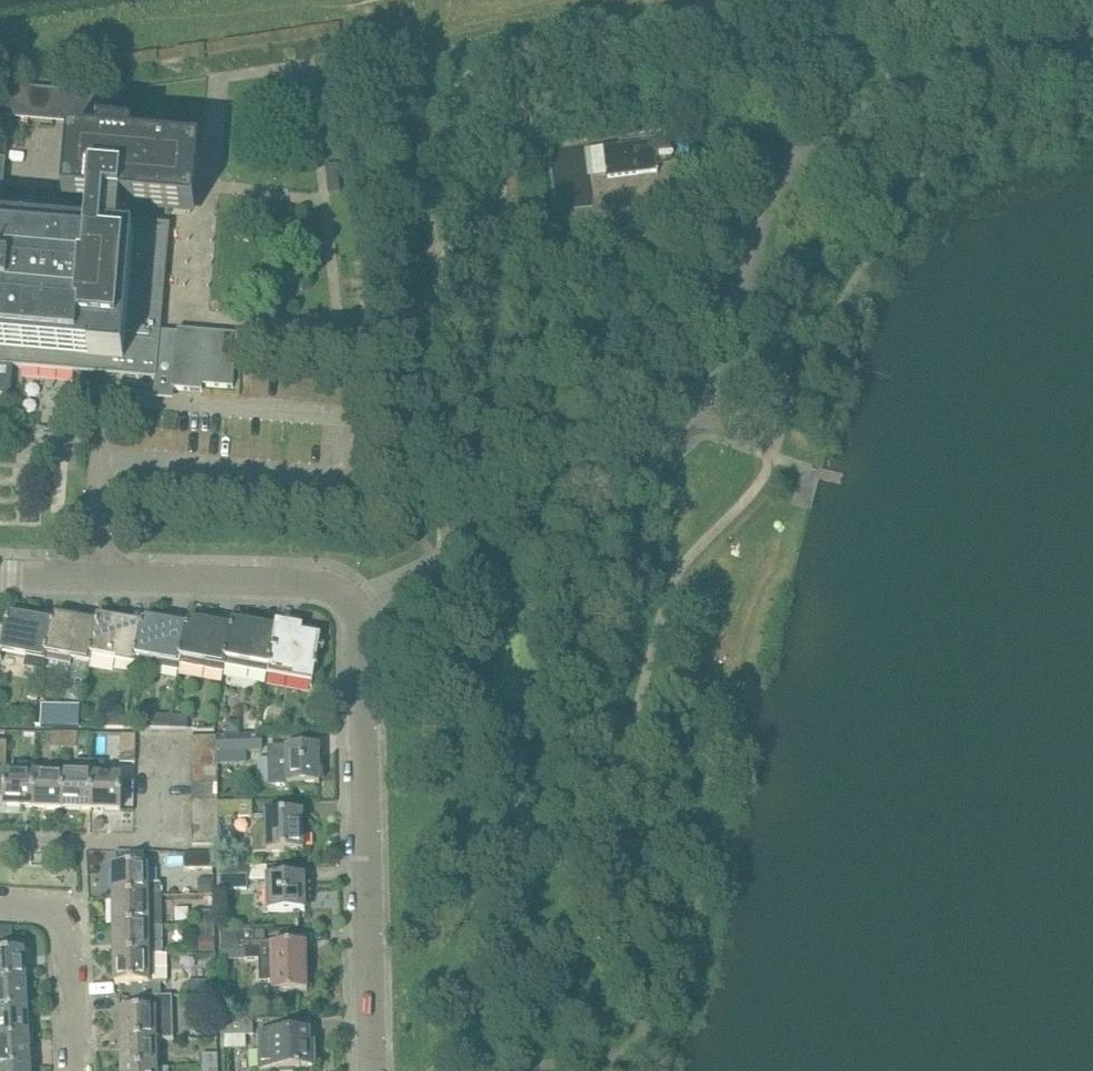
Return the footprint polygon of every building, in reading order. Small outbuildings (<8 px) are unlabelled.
[(23,115),(25,87),(0,85),(0,113),(23,115)] [(74,92),(72,119),(99,121),(100,121),(102,94),(74,92)] [(69,139),(64,203),(90,205),(89,217),(0,210),(0,365),(155,379),(155,387),(202,391),(202,385),(233,388),(238,334),(178,329),(177,340),(160,339),(170,224),(105,219),(106,206),(195,214),(201,151),(133,145),(134,136),(117,135),(118,133),(98,132),(98,134),(100,134),(99,142),(69,139)] [(603,146),(607,177),(658,171),(655,140),(603,146)] [(583,144),(548,148),(555,207),(590,203),(583,144)] [(1,651),(1,652),(25,656),(24,663),(44,666),(45,659),(52,621),(51,621),(8,613),(5,627),(1,651)] [(52,615),(51,621),(52,621),(45,659),(70,664),(71,658),(90,661),(91,655),(96,622),(52,615)] [(91,655),(135,663),(136,656),(135,656),(141,624),(97,616),(96,622),(91,655)] [(136,656),(135,663),(179,670),(180,664),(181,657),(187,625),(186,625),(142,617),(141,624),(135,656),(136,656)] [(181,657),(180,664),(224,672),(225,665),(226,659),(232,626),(231,626),(187,619),(186,625),(187,625),(181,657)] [(226,659),(225,665),(268,673),(276,628),(232,620),(231,626),(232,626),(226,659)] [(277,622),(276,628),(268,673),(313,681),(315,667),(317,668),(318,661),(316,661),(321,636),(302,633),(303,627),(277,622)] [(42,725),(79,726),(79,705),(43,704),(42,725)] [(123,727),(125,717),(107,714),(105,727),(123,727)] [(171,728),(171,715),(148,714),(148,728),(171,728)] [(171,715),(171,728),(182,728),(187,728),(188,715),(171,715)] [(50,747),(64,748),(65,732),(51,732),(50,747)] [(65,732),(64,748),(77,748),(77,732),(65,732)] [(136,734),(121,734),(120,762),(135,762),(136,734)] [(216,736),(217,752),(217,765),(227,765),(227,749),(248,748),(248,752),(263,751),(262,734),(216,735),(216,736)] [(190,737),(190,752),(217,752),(217,749),(216,736),(190,737)] [(6,773),(7,741),(0,741),(0,793),(5,794),(4,807),(34,808),(35,774),(6,773)] [(320,784),(319,746),(272,747),(273,786),(320,784)] [(190,752),(191,768),(217,767),(217,765),(217,752),(190,752)] [(63,775),(62,808),(91,809),(92,776),(91,776),(92,761),(79,761),(78,775),(63,775)] [(105,761),(92,761),(91,776),(92,776),(91,809),(120,810),(121,776),(104,776),(105,761)] [(191,768),(191,783),(218,783),(217,767),(191,768)] [(63,775),(35,774),(34,808),(62,808),(63,775)] [(191,798),(218,798),(218,783),(191,783),(191,798)] [(191,798),(192,814),(218,813),(218,802),(218,798),(191,798)] [(218,813),(218,818),(253,817),(252,801),(218,802),(218,813)] [(192,814),(192,829),(219,829),(218,818),(218,813),(192,814)] [(304,851),(302,813),(266,814),(266,822),(260,822),(253,831),(254,852),(304,851)] [(219,844),(219,829),(192,829),(192,844),(219,844)] [(213,853),(185,853),(185,868),(213,868),(213,853)] [(220,889),(247,888),(246,866),(220,867),(220,889)] [(147,867),(114,867),(114,897),(148,896),(162,896),(162,883),(147,883),(147,867)] [(305,911),(305,891),(309,891),(308,881),(304,881),(304,877),(267,879),(268,912),(305,911)] [(212,879),(198,880),(199,894),(212,894),(212,879)] [(148,896),(114,897),(114,925),(162,925),(162,896),(148,896)] [(214,924),(214,911),(199,911),(199,924),(214,924)] [(214,924),(199,924),(199,938),(215,937),(214,924)] [(162,925),(114,925),(115,954),(163,954),(162,925)] [(0,927),(0,953),(12,953),(13,928),(0,927)] [(221,930),(222,950),(245,950),(246,959),(259,959),(260,981),(273,981),(273,992),(308,991),(306,944),(273,945),(273,942),(254,942),(254,929),(221,930)] [(12,953),(0,953),(0,983),(26,981),(25,952),(12,953)] [(163,954),(115,954),(115,984),(120,984),(131,984),(159,983),(163,983),(167,983),(167,955),(163,955),(163,954)] [(0,983),(0,1011),(28,1010),(26,981),(0,983)] [(216,996),(216,981),(187,981),(187,996),(216,996)] [(121,1011),(122,1040),(155,1039),(173,1038),(172,995),(139,996),(139,1010),(121,1011)] [(29,1039),(28,1010),(0,1011),(0,1040),(29,1039)] [(223,1019),(224,1035),(255,1035),(255,1018),(223,1019)] [(308,1045),(308,1033),(261,1034),(262,1069),(296,1068),(296,1070),(301,1070),(301,1068),(313,1068),(312,1044),(308,1045)] [(31,1068),(29,1039),(0,1040),(0,1069),(31,1068)] [(155,1039),(122,1040),(123,1069),(156,1068),(155,1039)] [(202,1054),(202,1067),(218,1066),(218,1054),(202,1054)]
